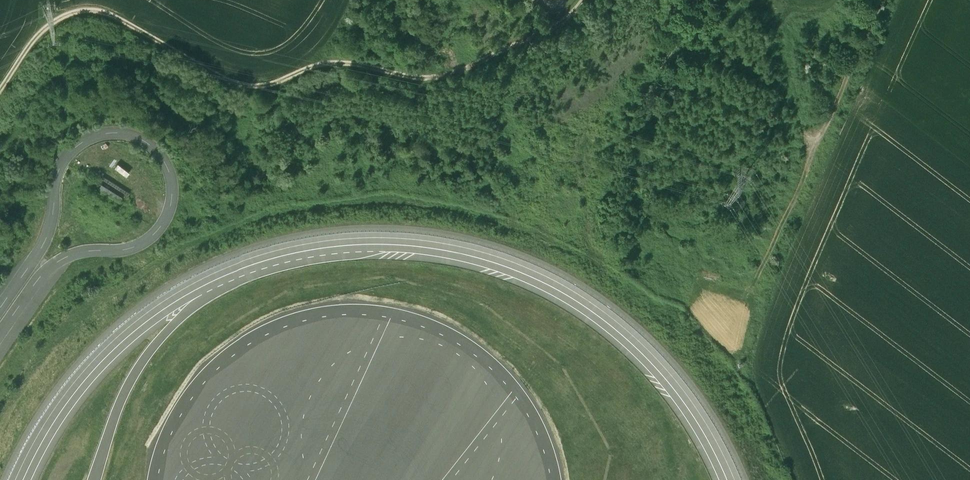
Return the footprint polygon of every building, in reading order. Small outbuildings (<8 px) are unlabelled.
[(562,0),(546,0),(544,10),(560,13),(562,0)] [(100,171),(94,181),(121,199),(128,189),(100,171)]
